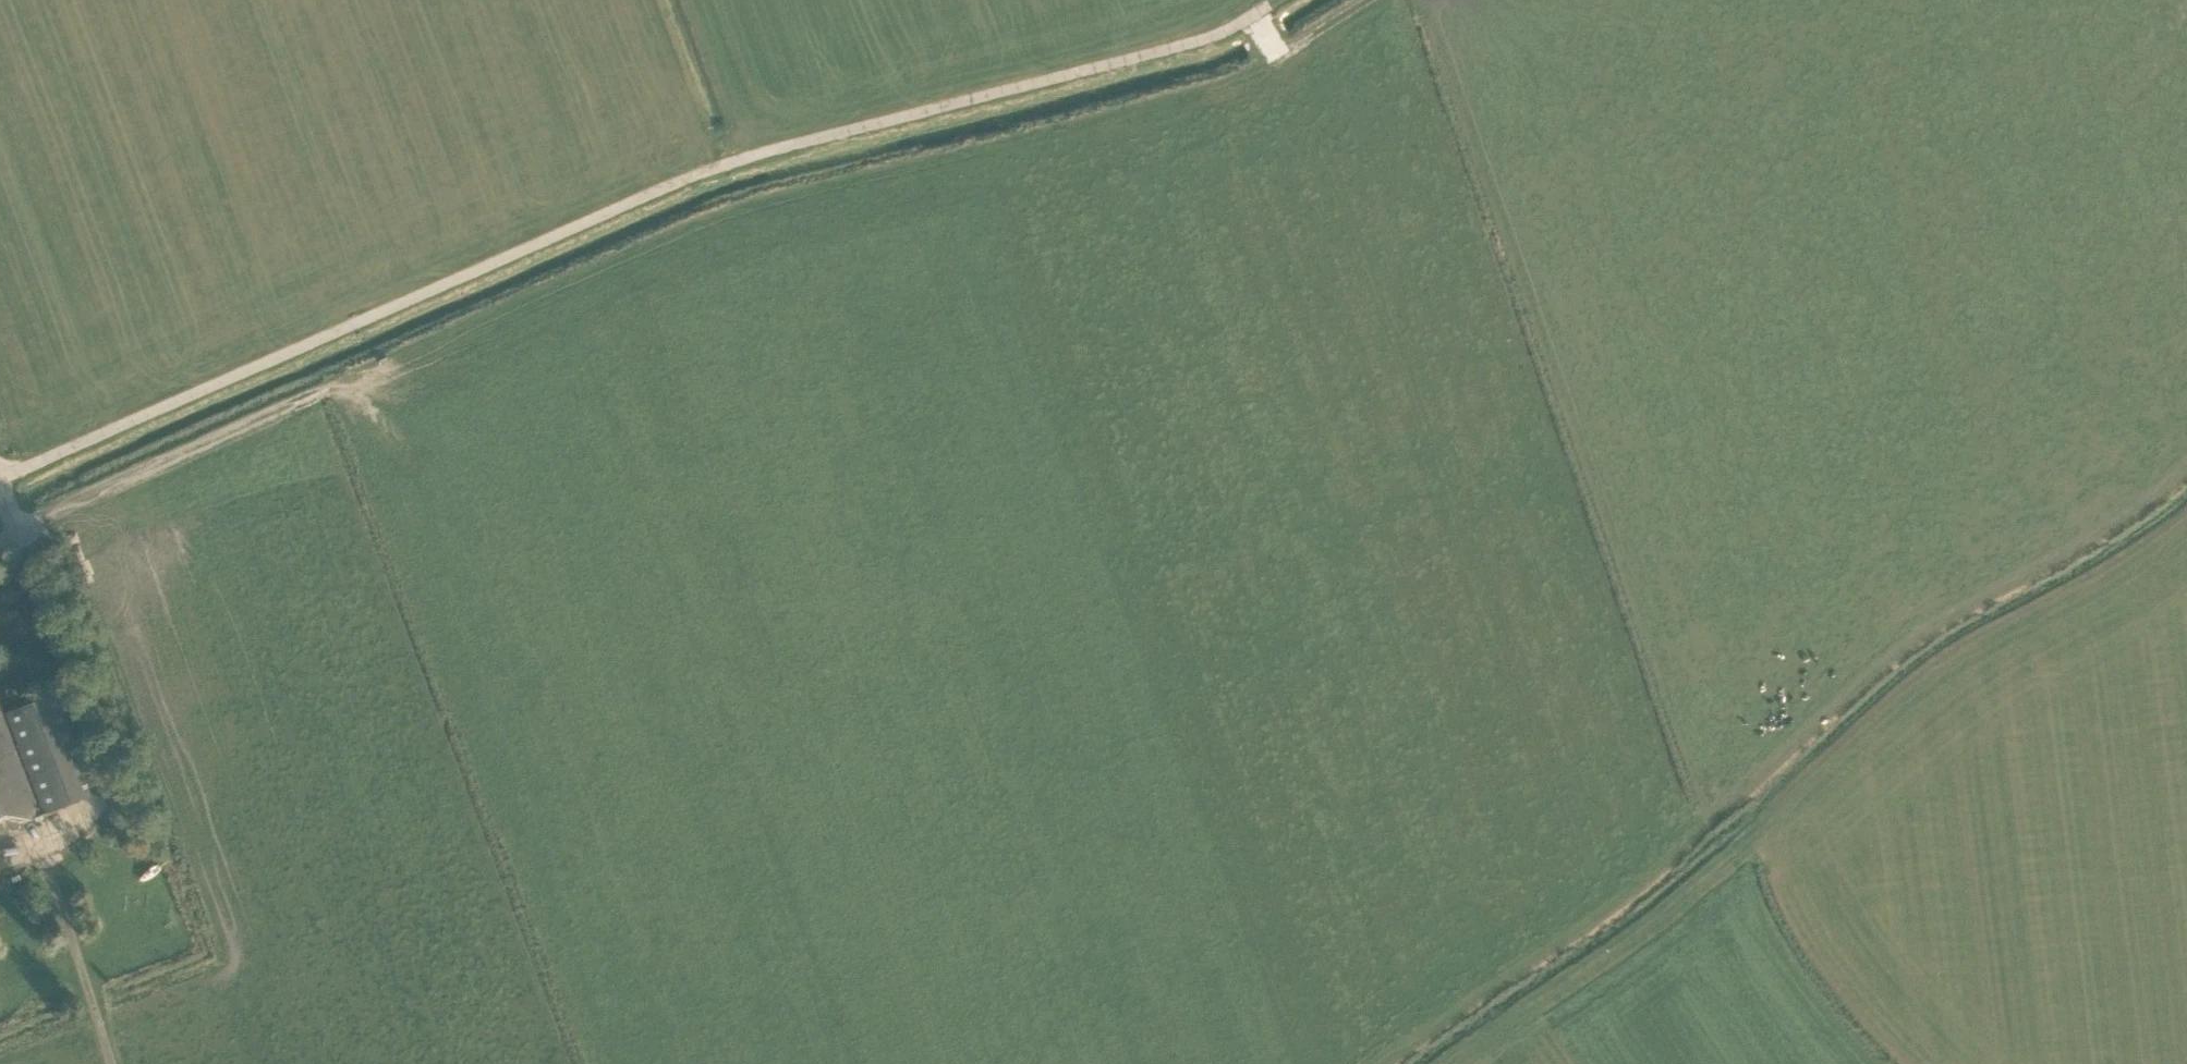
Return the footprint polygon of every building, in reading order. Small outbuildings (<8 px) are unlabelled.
[(57,693),(4,715),(46,815),(96,794),(57,693)] [(46,815),(4,715),(0,704),(0,833),(46,815)]
